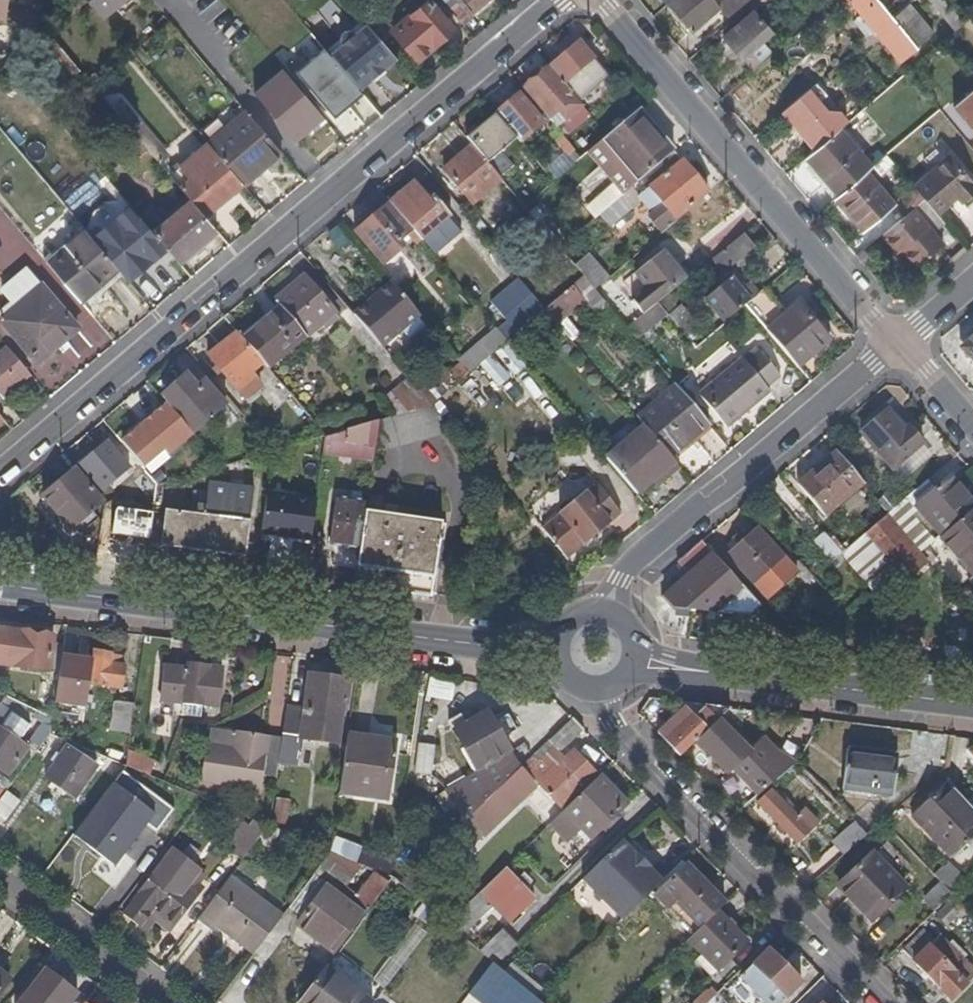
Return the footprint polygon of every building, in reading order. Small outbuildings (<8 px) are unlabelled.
[(86,3),(83,0),(72,0),(65,5),(66,7),(71,15),(86,3)] [(126,0),(91,0),(88,2),(102,18),(126,0)] [(457,0),(440,0),(463,27),(474,18),(457,0)] [(475,11),(489,0),(466,0),(475,11)] [(708,0),(673,0),(667,4),(682,21),(690,31),(692,32),(693,31),(699,26),(718,10),(708,0)] [(757,3),(755,0),(733,0),(719,12),(730,25),(747,11),(757,3)] [(777,0),(760,0),(757,3),(761,7),(765,11),(777,0)] [(876,0),(848,0),(886,47),(903,33),(895,25),(891,19),(884,10),(876,0)] [(902,11),(904,9),(896,0),(884,10),(891,19),(902,11)] [(453,30),(428,2),(394,32),(418,61),(453,30)] [(753,14),(761,7),(757,3),(747,11),(750,16),(753,14)] [(895,25),(906,16),(902,11),(891,19),(895,25)] [(741,59),(762,41),(771,34),(753,14),(750,16),(723,37),(741,59)] [(903,33),(913,24),(906,16),(895,25),(903,33)] [(361,89),(395,60),(363,22),(328,51),(361,89)] [(899,61),(916,48),(903,33),(886,47),(899,61)] [(752,73),(773,55),(763,44),(762,41),(741,59),(752,73)] [(608,78),(578,43),(548,68),(578,103),(595,88),(608,78)] [(552,126),(579,105),(578,103),(548,68),(522,91),(552,126)] [(323,117),(283,69),(254,94),(295,142),(323,117)] [(817,103),(826,96),(815,83),(798,98),(809,110),(817,103)] [(960,101),(954,106),(953,108),(972,132),(972,90),(960,101)] [(382,117),(360,91),(347,102),(347,104),(348,106),(368,129),(382,117)] [(538,126),(514,98),(494,114),(516,139),(518,142),(538,126)] [(826,131),(816,119),(825,111),(817,103),(809,110),(798,98),(781,113),(813,151),(839,130),(834,124),(826,131)] [(674,152),(670,148),(637,110),(606,137),(600,142),(636,183),(674,152)] [(268,165),(282,154),(247,113),(209,144),(221,159),(243,185),(244,186),(249,181),(268,165)] [(501,152),(516,139),(494,114),(465,139),(471,146),(472,147),(499,179),(514,167),(501,152)] [(580,159),(600,142),(606,137),(598,128),(572,150),(574,152),(580,159)] [(872,167),(840,128),(839,130),(813,151),(805,159),(838,196),(868,171),(872,167)] [(499,179),(472,147),(442,171),(471,205),(500,180),(499,179)] [(580,159),(574,152),(569,157),(575,164),(580,159)] [(648,189),(681,161),(674,152),(636,183),(631,188),(646,207),(652,213),(662,205),(648,189)] [(950,156),(914,187),(915,188),(924,199),(937,213),(956,196),(961,202),(972,192),(972,183),(950,156)] [(205,217),(243,185),(221,159),(183,191),(191,201),(205,217)] [(176,178),(188,169),(182,161),(171,171),(176,178)] [(707,192),(681,161),(648,189),(662,205),(674,220),(707,192)] [(896,203),(868,171),(838,196),(834,199),(862,232),(893,206),(896,203)] [(430,234),(450,218),(434,199),(429,202),(421,192),(414,183),(389,204),(413,232),(421,242),(430,234)] [(434,199),(425,188),(421,192),(429,202),(434,199)] [(615,234),(646,207),(631,188),(599,215),(611,230),(615,234)] [(902,217),(924,199),(915,188),(896,203),(893,206),(902,217)] [(941,244),(933,234),(945,224),(937,213),(924,199),(902,217),(881,234),(897,252),(900,250),(915,267),(941,244)] [(178,264),(216,232),(205,217),(191,201),(153,234),(165,248),(178,264)] [(676,222),(674,220),(662,205),(652,213),(648,217),(661,234),(676,222)] [(402,249),(398,244),(408,235),(411,234),(387,206),(376,215),(372,211),(363,219),(366,223),(354,233),(380,263),(382,265),(402,249)] [(128,281),(165,248),(153,234),(130,207),(92,239),(119,271),(126,278),(128,281)] [(611,230),(599,215),(592,220),(604,235),(611,230)] [(119,271),(92,239),(87,232),(48,264),(81,303),(119,271)] [(421,242),(413,232),(411,234),(408,235),(417,245),(421,242)] [(731,264),(754,246),(744,234),(721,252),(731,264)] [(693,273),(669,246),(663,251),(686,278),(693,273)] [(658,302),(686,278),(663,251),(619,287),(642,314),(658,302)] [(590,258),(587,255),(574,265),(583,276),(594,289),(607,279),(603,274),(590,258)] [(607,271),(594,255),(590,258),(603,274),(607,271)] [(382,265),(380,263),(376,266),(388,280),(392,277),(382,265)] [(42,288),(27,271),(2,292),(12,304),(0,315),(0,319),(3,321),(42,288)] [(87,311),(126,278),(119,271),(81,303),(87,311)] [(601,299),(594,289),(583,276),(572,285),(590,307),(594,304),(601,299)] [(336,314),(303,277),(275,301),(277,305),(281,309),(307,339),(336,314)] [(724,321),(756,295),(750,288),(743,294),(731,279),(706,299),(724,321)] [(506,342),(537,315),(544,309),(519,280),(481,312),(495,329),(506,342)] [(767,330),(786,314),(774,299),(779,295),(771,284),(757,296),(746,305),(751,311),(767,330)] [(388,359),(428,327),(393,286),(376,300),(380,305),(372,311),(368,307),(354,318),(388,359)] [(77,330),(42,288),(3,321),(38,363),(77,330)] [(597,307),(604,301),(601,299),(594,304),(597,307)] [(372,311),(380,305),(376,300),(368,307),(372,311)] [(797,367),(828,341),(816,327),(821,323),(803,300),(786,314),(767,330),(797,367)] [(635,338),(667,312),(658,302),(642,314),(626,327),(635,338)] [(244,341),(281,309),(277,305),(240,337),(244,341)] [(697,322),(682,305),(670,315),(684,333),(697,322)] [(269,371),(307,339),(281,309),(244,341),(262,364),(266,368),(269,371)] [(488,358),(506,342),(495,329),(477,345),(488,358)] [(251,374),(262,364),(244,341),(240,337),(237,333),(208,358),(240,394),(243,391),(249,386),(256,381),(251,374)] [(729,356),(710,335),(695,347),(713,369),(729,356)] [(966,344),(965,355),(972,365),(972,338),(966,344)] [(468,374),(488,358),(477,345),(457,361),(461,366),(468,374)] [(8,348),(0,355),(0,394),(3,398),(31,375),(8,348)] [(725,424),(767,388),(740,357),(698,392),(725,424)] [(457,384),(468,374),(461,366),(450,376),(457,384)] [(265,383),(273,377),(269,371),(266,368),(258,375),(265,383)] [(190,430),(223,403),(221,400),(206,382),(198,388),(188,376),(163,397),(166,399),(190,430)] [(706,423),(673,384),(635,416),(642,424),(668,455),(706,423)] [(247,395),(252,390),(249,386),(243,391),(247,395)] [(289,395),(282,387),(277,391),(284,399),(289,395)] [(294,429),(307,417),(289,395),(284,399),(275,407),(280,413),(284,418),(294,429)] [(168,455),(192,435),(168,406),(122,444),(143,469),(163,451),(168,455)] [(452,433),(430,407),(377,422),(377,425),(374,446),(373,455),(452,433)] [(892,469),(922,444),(907,426),(902,430),(886,411),(860,432),(892,469)] [(284,418),(280,413),(275,416),(280,421),(284,418)] [(374,446),(377,425),(377,422),(348,431),(346,443),(348,443),(372,445),(374,446)] [(668,455),(642,424),(603,456),(635,492),(659,471),(665,477),(677,466),(668,455)] [(346,443),(348,431),(325,438),(325,441),(346,443)] [(370,461),(372,445),(348,443),(346,459),(370,461)] [(101,492),(128,469),(127,467),(108,444),(80,466),(81,469),(101,492)] [(900,479),(930,454),(922,444),(892,469),(900,479)] [(824,516),(862,484),(835,452),(798,485),(824,516)] [(93,510),(102,503),(101,501),(100,499),(75,471),(44,498),(70,530),(73,527),(80,535),(98,519),(93,514),(92,512),(93,510)] [(567,557),(620,513),(585,472),(577,480),(577,482),(553,503),(553,505),(535,519),(567,557)] [(155,504),(157,486),(146,473),(134,482),(145,496),(147,496),(154,505),(155,504)] [(972,509),(972,503),(950,476),(937,488),(914,507),(939,537),(947,530),(972,509)] [(914,507),(937,488),(929,478),(906,498),(914,507)] [(245,557),(253,488),(210,483),(209,493),(199,492),(196,515),(166,511),(161,547),(245,557)] [(311,541),(316,500),(267,493),(265,508),(262,525),(261,534),(311,541)] [(939,537),(914,507),(906,498),(888,514),(886,516),(918,554),(925,547),(938,536),(939,537)] [(360,547),(365,512),(366,503),(336,499),(330,544),(360,547)] [(947,530),(972,561),(972,509),(947,530)] [(434,596),(445,520),(365,512),(360,547),(354,584),(429,592),(430,595),(434,596)] [(899,571),(918,554),(886,516),(849,547),(840,555),(871,594),(889,578),(899,571)] [(813,577),(790,551),(785,555),(791,563),(787,566),(756,530),(727,554),(766,598),(795,573),(805,583),(813,577)] [(947,530),(939,537),(967,568),(972,563),(972,561),(947,530)] [(840,555),(824,536),(814,543),(830,563),(840,555)] [(688,574),(712,554),(701,541),(676,562),(688,574)] [(936,561),(925,547),(918,554),(925,563),(929,567),(936,561)] [(717,612),(743,588),(712,554),(688,574),(663,597),(673,606),(691,609),(717,612)] [(906,579),(925,563),(918,554),(899,571),(906,579)] [(316,591),(321,564),(308,562),(303,589),(316,591)] [(673,606),(663,597),(688,574),(676,562),(639,593),(663,621),(690,625),(691,609),(673,606)] [(903,596),(932,571),(929,567),(925,563),(906,579),(899,571),(889,578),(903,596)] [(758,606),(743,588),(717,612),(748,616),(758,606)] [(52,645),(53,638),(0,628),(0,663),(48,672),(52,645)] [(59,674),(63,647),(52,645),(48,672),(59,674)] [(120,688),(124,667),(120,666),(109,664),(111,656),(95,653),(90,683),(120,688)] [(120,666),(121,658),(111,656),(109,664),(120,666)] [(217,707),(221,674),(207,672),(186,670),(187,665),(173,664),(166,663),(162,701),(217,707)] [(338,744),(344,698),(348,699),(350,682),(328,679),(309,677),(308,680),(304,710),(300,739),(338,744)] [(135,704),(137,689),(125,687),(123,703),(135,704)] [(696,741),(731,707),(701,704),(701,708),(699,712),(666,744),(679,757),(696,741)] [(753,748),(743,738),(741,740),(731,729),(743,719),(751,710),(731,707),(696,741),(727,773),(753,748)] [(297,764),(300,739),(304,710),(286,708),(281,741),(278,762),(297,764)] [(511,750),(502,736),(516,727),(508,713),(493,722),(486,709),(466,721),(461,713),(452,718),(457,727),(453,730),(475,768),(479,768),(511,750)] [(29,729),(11,717),(0,731),(0,732),(18,744),(29,729)] [(557,752),(582,729),(570,718),(560,729),(546,741),(557,752)] [(50,736),(51,728),(43,725),(31,741),(40,748),(50,736)] [(260,793),(264,769),(268,739),(268,736),(235,731),(233,750),(205,746),(199,785),(260,793)] [(18,744),(0,732),(0,773),(5,777),(25,751),(18,744)] [(391,801),(401,742),(348,734),(339,795),(391,801)] [(278,762),(281,741),(268,739),(264,769),(276,771),(278,762)] [(564,759),(557,752),(546,741),(540,748),(558,766),(564,759)] [(741,811),(796,764),(775,753),(770,757),(758,744),(753,748),(727,773),(715,784),(738,807),(741,811)] [(881,756),(882,750),(848,746),(848,751),(881,756)] [(73,799),(96,768),(67,747),(61,755),(58,753),(52,760),(56,764),(45,779),(52,784),(73,799)] [(560,806),(593,774),(572,752),(564,759),(558,766),(540,748),(526,762),(543,780),(539,783),(560,806)] [(497,790),(519,768),(520,767),(511,750),(479,768),(475,768),(445,786),(459,809),(465,821),(497,790)] [(893,797),(897,758),(881,756),(848,751),(843,790),(893,797)] [(148,776),(153,764),(128,753),(126,762),(126,767),(131,769),(148,776)] [(543,780),(526,762),(520,767),(519,768),(532,781),(536,785),(539,783),(543,780)] [(115,781),(126,767),(114,763),(106,774),(115,781)] [(510,803),(532,781),(519,768),(497,790),(510,803)] [(594,835),(625,804),(598,776),(566,807),(594,835)] [(122,808),(138,785),(129,779),(113,801),(116,804),(122,808)] [(159,812),(165,804),(156,797),(157,794),(141,782),(138,785),(122,808),(155,834),(167,818),(159,812)] [(944,785),(912,814),(950,857),(972,835),(972,815),(944,785)] [(795,818),(770,792),(757,804),(795,844),(817,824),(803,810),(795,818)] [(17,802),(5,793),(0,800),(0,820),(3,821),(17,802)] [(266,831),(252,821),(249,827),(245,824),(241,829),(257,841),(266,831)] [(843,856),(867,835),(856,824),(833,845),(843,856)] [(271,851),(283,833),(268,826),(266,831),(257,841),(271,851)] [(178,925),(216,874),(205,865),(214,853),(212,845),(194,831),(186,832),(123,915),(140,928),(156,907),(178,925)] [(662,881),(648,868),(650,867),(634,851),(633,853),(619,839),(581,875),(624,919),(662,881)] [(392,878),(395,861),(344,840),(342,857),(375,872),(392,878)] [(906,890),(871,854),(841,883),(858,901),(855,904),(873,923),(906,890)] [(667,883),(686,865),(683,861),(663,880),(667,883)] [(685,912),(709,889),(686,865),(667,883),(662,888),(683,909),(685,912)] [(533,897),(505,869),(481,892),(493,904),(509,920),(533,897)] [(952,893),(963,882),(952,871),(940,882),(952,893)] [(336,952),(388,883),(374,873),(352,903),(327,886),(324,891),(310,881),(290,906),(304,916),(297,925),(336,952)] [(252,956),(282,916),(244,888),(242,891),(228,881),(197,921),(211,931),(214,927),(252,956)] [(935,910),(950,896),(952,893),(940,882),(924,899),(935,910)] [(858,901),(841,883),(838,887),(855,904),(858,901)] [(683,909),(662,888),(655,895),(676,916),(683,909)] [(716,912),(724,904),(709,889),(685,912),(701,927),(716,912)] [(462,934),(493,904),(481,892),(480,891),(448,922),(462,934)] [(178,925),(156,907),(140,928),(147,933),(157,918),(173,931),(178,925)] [(715,970),(745,941),(716,912),(701,927),(686,941),(715,970)] [(493,961),(516,939),(508,931),(502,926),(479,948),(493,961)] [(913,960),(933,941),(924,931),(904,951),(913,960)] [(939,936),(933,941),(913,960),(951,1000),(972,979),(972,971),(939,936)] [(768,948),(741,975),(769,1002),(774,1002),(783,994),(787,997),(802,981),(768,948)] [(515,979),(493,961),(471,990),(488,1002),(496,1002),(515,979)] [(374,1002),(326,966),(299,1001),(301,1002),(374,1002)] [(77,995),(45,971),(23,999),(29,1002),(71,1002),(77,995)] [(8,980),(0,974),(0,992),(8,980)] [(728,983),(723,978),(719,982),(717,980),(694,1002),(707,1002),(728,983)] [(540,999),(515,979),(496,1002),(544,1002),(540,999)]
